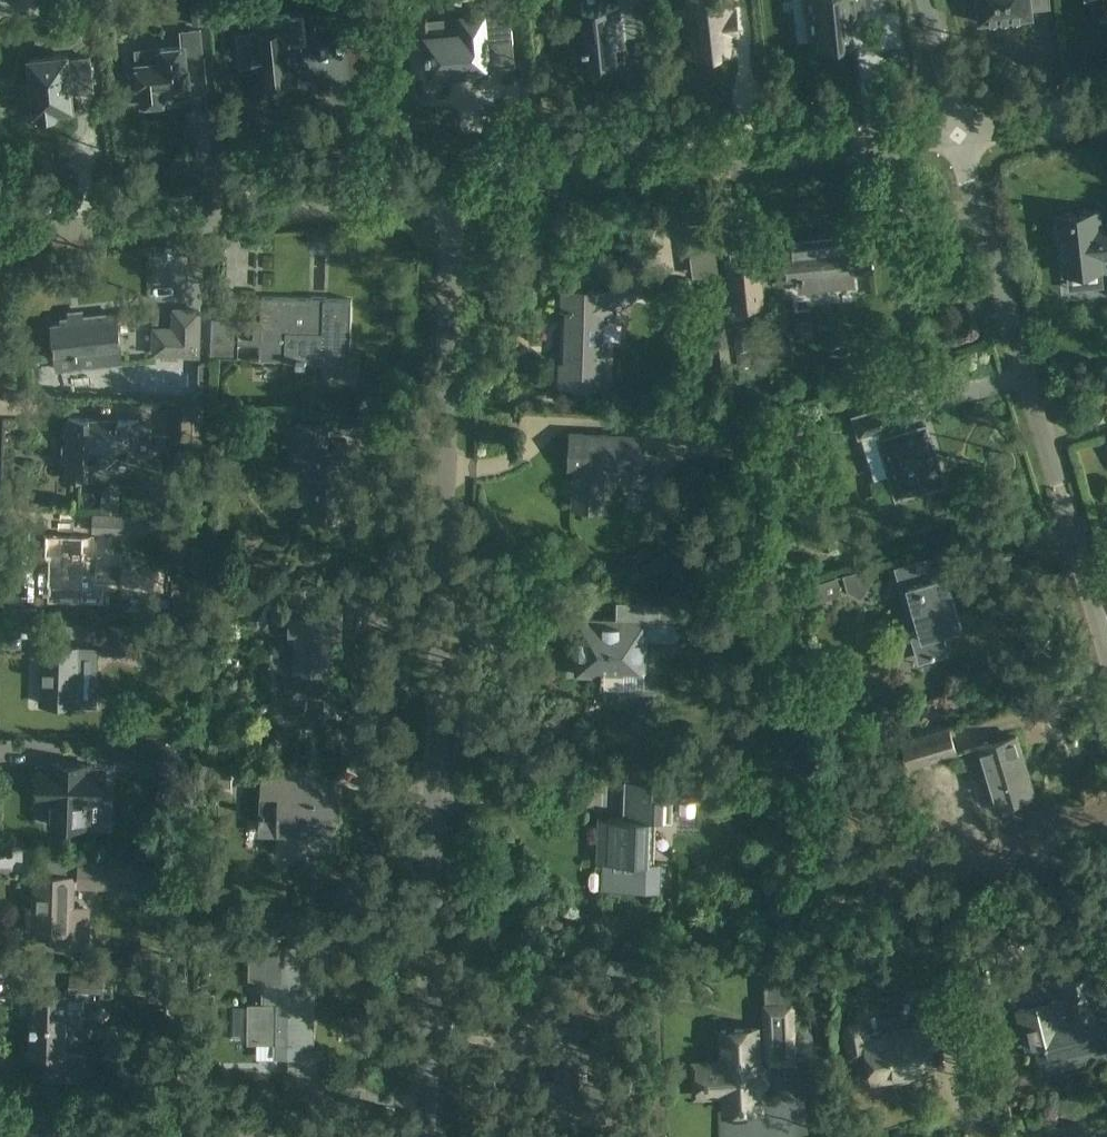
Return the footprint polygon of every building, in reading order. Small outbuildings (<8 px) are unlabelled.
[(695,52),(735,48),(733,32),(738,31),(736,10),(731,10),(730,0),(690,0),(695,52)] [(818,14),(806,15),(809,39),(821,38),(822,46),(836,44),(836,45),(852,43),(850,18),(856,17),(855,10),(868,9),(867,0),(817,0),(818,14)] [(979,23),(1032,17),(1032,8),(1049,7),(1049,0),(977,0),(979,23)] [(1096,13),(1102,13),(1102,19),(1106,18),(1106,0),(1095,0),(1096,13)] [(619,6),(581,10),(585,44),(584,44),(584,47),(585,47),(587,63),(612,61),(617,60),(616,42),(621,41),(623,41),(623,44),(624,43),(620,4),(619,5),(619,6)] [(489,67),(487,45),(514,43),(510,6),(484,9),(484,14),(464,16),(466,33),(428,37),(431,73),(489,67)] [(296,81),(292,44),(305,43),(303,17),(289,19),(290,29),(255,32),(257,49),(253,49),(255,65),(259,65),(261,85),(276,83),(276,84),(280,84),(280,83),(296,81)] [(200,30),(181,32),(183,46),(160,48),(162,62),(138,65),(140,89),(141,89),(143,104),(146,103),(147,108),(164,106),(163,102),(167,101),(167,100),(186,98),(185,87),(190,86),(188,71),(204,70),(200,30)] [(92,84),(89,56),(67,58),(67,53),(29,57),(31,82),(23,83),(25,104),(34,104),(34,110),(38,110),(38,114),(56,113),(55,108),(72,107),(70,85),(92,84)] [(1068,272),(1101,269),(1104,268),(1103,258),(1106,257),(1106,225),(1100,226),(1098,210),(1058,214),(1059,223),(1055,223),(1057,242),(1061,242),(1065,273),(1068,272)] [(797,279),(853,272),(873,270),(869,235),(775,245),(779,281),(797,279)] [(761,262),(727,266),(731,310),(765,305),(761,262)] [(604,340),(605,314),(605,304),(613,300),(615,304),(645,287),(637,273),(604,291),(604,289),(571,288),(567,387),(602,388),(604,340)] [(261,360),(325,362),(325,354),(351,355),(352,301),(262,299),(261,360)] [(153,327),(152,352),(196,353),(198,309),(173,309),(172,328),(153,327)] [(56,371),(103,366),(103,370),(120,368),(120,364),(118,351),(114,313),(60,319),(61,323),(51,324),(56,371)] [(212,319),(212,343),(211,357),(238,357),(238,344),(239,319),(212,319)] [(738,352),(750,352),(751,352),(750,328),(734,328),(735,352),(738,352)] [(730,358),(727,337),(712,339),(715,360),(730,358)] [(751,368),(750,352),(738,352),(739,368),(751,368)] [(209,402),(211,364),(199,364),(198,402),(209,402)] [(208,445),(209,405),(174,404),(173,444),(208,445)] [(889,404),(854,414),(860,434),(878,428),(881,437),(880,437),(897,495),(922,487),(923,490),(942,485),(941,482),(944,481),(937,457),(934,458),(931,448),(934,447),(927,423),(893,434),(890,425),(895,424),(889,404)] [(689,415),(689,449),(730,450),(731,416),(689,415)] [(68,442),(63,442),(63,460),(68,460),(67,478),(87,479),(88,463),(105,464),(118,453),(138,454),(138,451),(150,452),(151,424),(139,424),(139,420),(119,420),(119,423),(90,422),(90,420),(69,419),(68,442)] [(298,421),(298,425),(297,439),(301,439),(301,451),(297,451),(296,467),(307,468),(306,517),(344,518),(345,481),(339,480),(339,468),(345,468),(346,450),(325,450),(326,422),(298,421)] [(297,439),(298,425),(284,425),(284,439),(297,439)] [(573,433),(571,466),(576,467),(575,505),(599,506),(600,468),(634,469),(633,490),(658,491),(660,454),(637,451),(637,435),(573,433)] [(878,446),(862,447),(864,493),(881,493),(878,446)] [(119,495),(101,494),(100,511),(118,511),(119,495)] [(93,512),(92,531),(188,532),(188,516),(93,512)] [(45,535),(44,558),(48,558),(47,600),(81,601),(81,600),(104,600),(104,576),(81,576),(82,554),(93,554),(93,536),(45,535)] [(929,555),(895,565),(910,614),(918,619),(922,634),(913,637),(917,651),(926,656),(941,651),(946,643),(941,628),(961,622),(946,572),(935,575),(929,555)] [(867,564),(823,577),(826,593),(846,588),(861,597),(877,569),(867,564)] [(290,600),(289,632),(298,632),(298,641),(295,641),(294,669),(326,670),(327,642),(324,642),(324,632),(340,632),(341,602),(290,600)] [(680,605),(656,604),(614,603),(613,634),(593,634),(593,620),(576,620),(576,648),(582,648),(581,674),(602,675),(602,668),(643,669),(644,622),(655,622),(655,623),(677,623),(679,623),(680,605)] [(104,626),(102,653),(140,655),(141,628),(104,626)] [(674,671),(674,639),(645,638),(644,670),(674,671)] [(41,647),(40,681),(47,681),(47,703),(77,704),(78,691),(90,692),(92,643),(76,642),(76,648),(41,647)] [(215,656),(232,657),(232,648),(215,647),(215,656)] [(602,689),(642,690),(643,669),(602,668),(602,675),(602,689)] [(601,704),(620,705),(620,690),(602,689),(601,704)] [(75,708),(75,723),(88,723),(89,709),(75,708)] [(976,788),(961,792),(967,816),(987,810),(993,831),(1004,828),(1006,833),(1028,826),(1025,815),(1022,816),(1017,801),(1049,792),(1048,788),(1032,793),(1027,776),(1030,775),(1018,735),(965,751),(976,788)] [(187,746),(148,745),(113,743),(112,761),(148,762),(187,763),(187,746)] [(51,763),(38,763),(38,795),(51,795),(51,822),(89,822),(89,794),(103,794),(103,763),(89,763),(89,759),(51,759),(51,763)] [(232,764),(213,764),(198,765),(199,785),(214,785),(232,784),(232,764)] [(336,772),(295,771),(261,771),(260,835),(278,836),(278,841),(278,857),(305,858),(305,836),(335,836),(335,807),(336,800),(331,800),(331,787),(336,787),(336,772)] [(758,772),(740,771),(740,786),(757,787),(758,773),(758,772)] [(599,816),(598,861),(617,877),(636,878),(649,868),(653,870),(662,871),(663,863),(651,862),(652,821),(672,821),(673,777),(628,776),(627,817),(599,816)] [(680,791),(680,798),(695,798),(695,804),(701,805),(702,792),(680,791)] [(79,857),(78,883),(138,885),(139,859),(79,857)] [(73,876),(41,876),(35,876),(34,909),(27,909),(26,932),(57,933),(56,948),(79,948),(98,949),(99,929),(91,929),(92,905),(72,905),(72,883),(73,876)] [(279,1012),(311,1012),(312,987),(307,986),(307,963),(294,963),(294,946),(241,945),(240,977),(279,977),(279,1004),(279,1012)] [(67,1025),(80,1025),(92,1025),(93,998),(103,998),(104,975),(71,974),(70,989),(66,989),(66,993),(32,992),(31,1023),(67,1025)] [(1057,999),(1018,1009),(1028,1046),(1045,1042),(1046,1044),(1048,1044),(1052,1061),(1106,1047),(1096,1007),(1095,1008),(1087,978),(1062,984),(1066,999),(1057,1001),(1057,999)] [(725,1110),(761,1109),(759,1057),(768,1057),(768,1062),(794,1061),(790,979),(766,980),(769,1033),(758,1034),(758,1029),(722,1030),(723,1062),(704,1063),(694,1064),(696,1096),(705,1095),(724,1094),(725,1110)] [(279,1012),(279,1004),(264,1004),(264,1040),(275,1040),(275,1054),(294,1054),(294,1041),(311,1041),(311,1012),(279,1012)] [(935,1077),(930,1046),(948,1043),(964,1041),(958,1004),(942,1007),(924,1010),(927,1025),(888,1032),(888,1036),(869,1040),(867,1030),(866,1026),(864,1024),(860,1022),(857,1021),(853,1021),(849,1022),(846,1025),(844,1028),(843,1031),(843,1034),(845,1047),(848,1061),(868,1057),(873,1083),(876,1082),(890,1080),(910,1076),(911,1081),(935,1077)] [(555,1080),(543,1080),(544,1120),(603,1118),(602,1079),(584,1080),(584,1065),(589,1047),(593,1031),(564,1023),(555,1056),(557,1057),(555,1067),(555,1080)] [(66,1053),(67,1025),(31,1024),(30,1054),(45,1055),(44,1079),(86,1080),(86,1054),(66,1053)] [(102,1038),(102,1026),(92,1025),(80,1025),(80,1038),(102,1038)] [(237,1136),(239,1136),(246,1136),(247,1124),(237,1124),(237,1136)]
